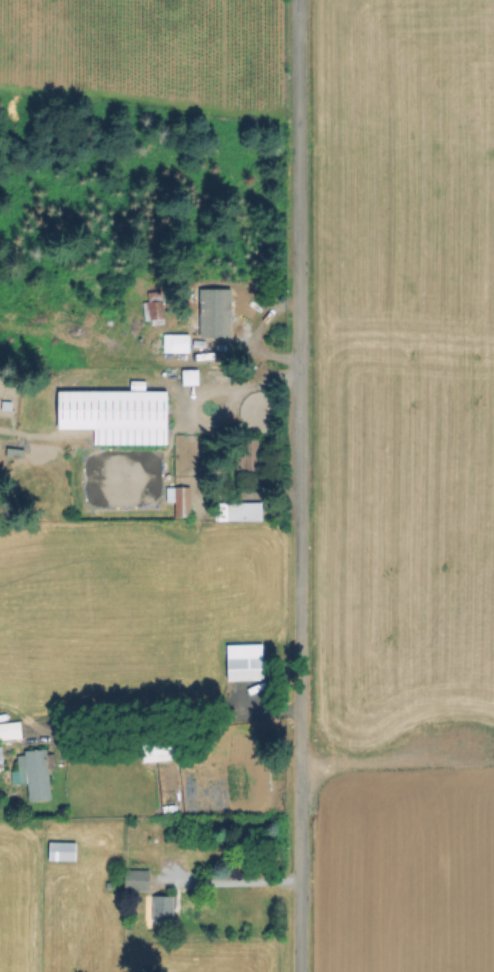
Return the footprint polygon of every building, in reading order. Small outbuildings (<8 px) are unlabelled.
[(165,319),(153,321),(148,294),(161,292),(165,319)] [(234,294),(230,339),(203,336),(204,317),(211,317),(213,292),(234,294)] [(189,335),(189,352),(165,352),(165,335),(189,335)] [(202,369),(202,383),(185,383),(185,369),(202,369)] [(168,392),(167,445),(93,444),(94,428),(59,428),(60,390),(168,392)] [(263,440),(263,474),(233,474),(234,440),(263,440)] [(25,450),(24,459),(6,456),(8,448),(25,450)] [(191,487),(191,516),(176,516),(176,502),(168,502),(168,487),(191,487)] [(262,520),(220,521),(220,503),(261,502),(262,520)] [(264,679),(229,680),(227,646),(263,644),(264,679)] [(22,736),(0,740),(0,724),(20,721),(22,736)] [(182,759),(142,762),(139,726),(179,722),(182,759)] [(47,748),(48,754),(55,753),(57,768),(49,768),(52,799),(29,801),(27,779),(21,779),(20,770),(28,769),(26,751),(47,748)] [(77,842),(76,861),(50,860),(51,841),(77,842)] [(150,870),(148,892),(126,889),(128,868),(150,870)] [(175,895),(174,923),(153,923),(153,894),(175,895)]
